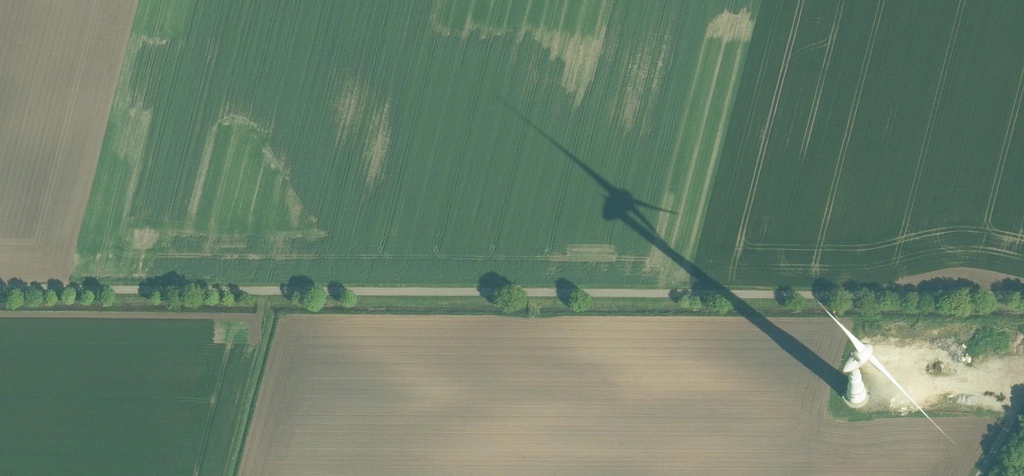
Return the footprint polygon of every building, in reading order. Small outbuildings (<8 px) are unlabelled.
[(998,344),(999,356),(1015,355),(1015,343),(998,344)] [(983,358),(982,346),(972,346),(972,358),(983,358)]
